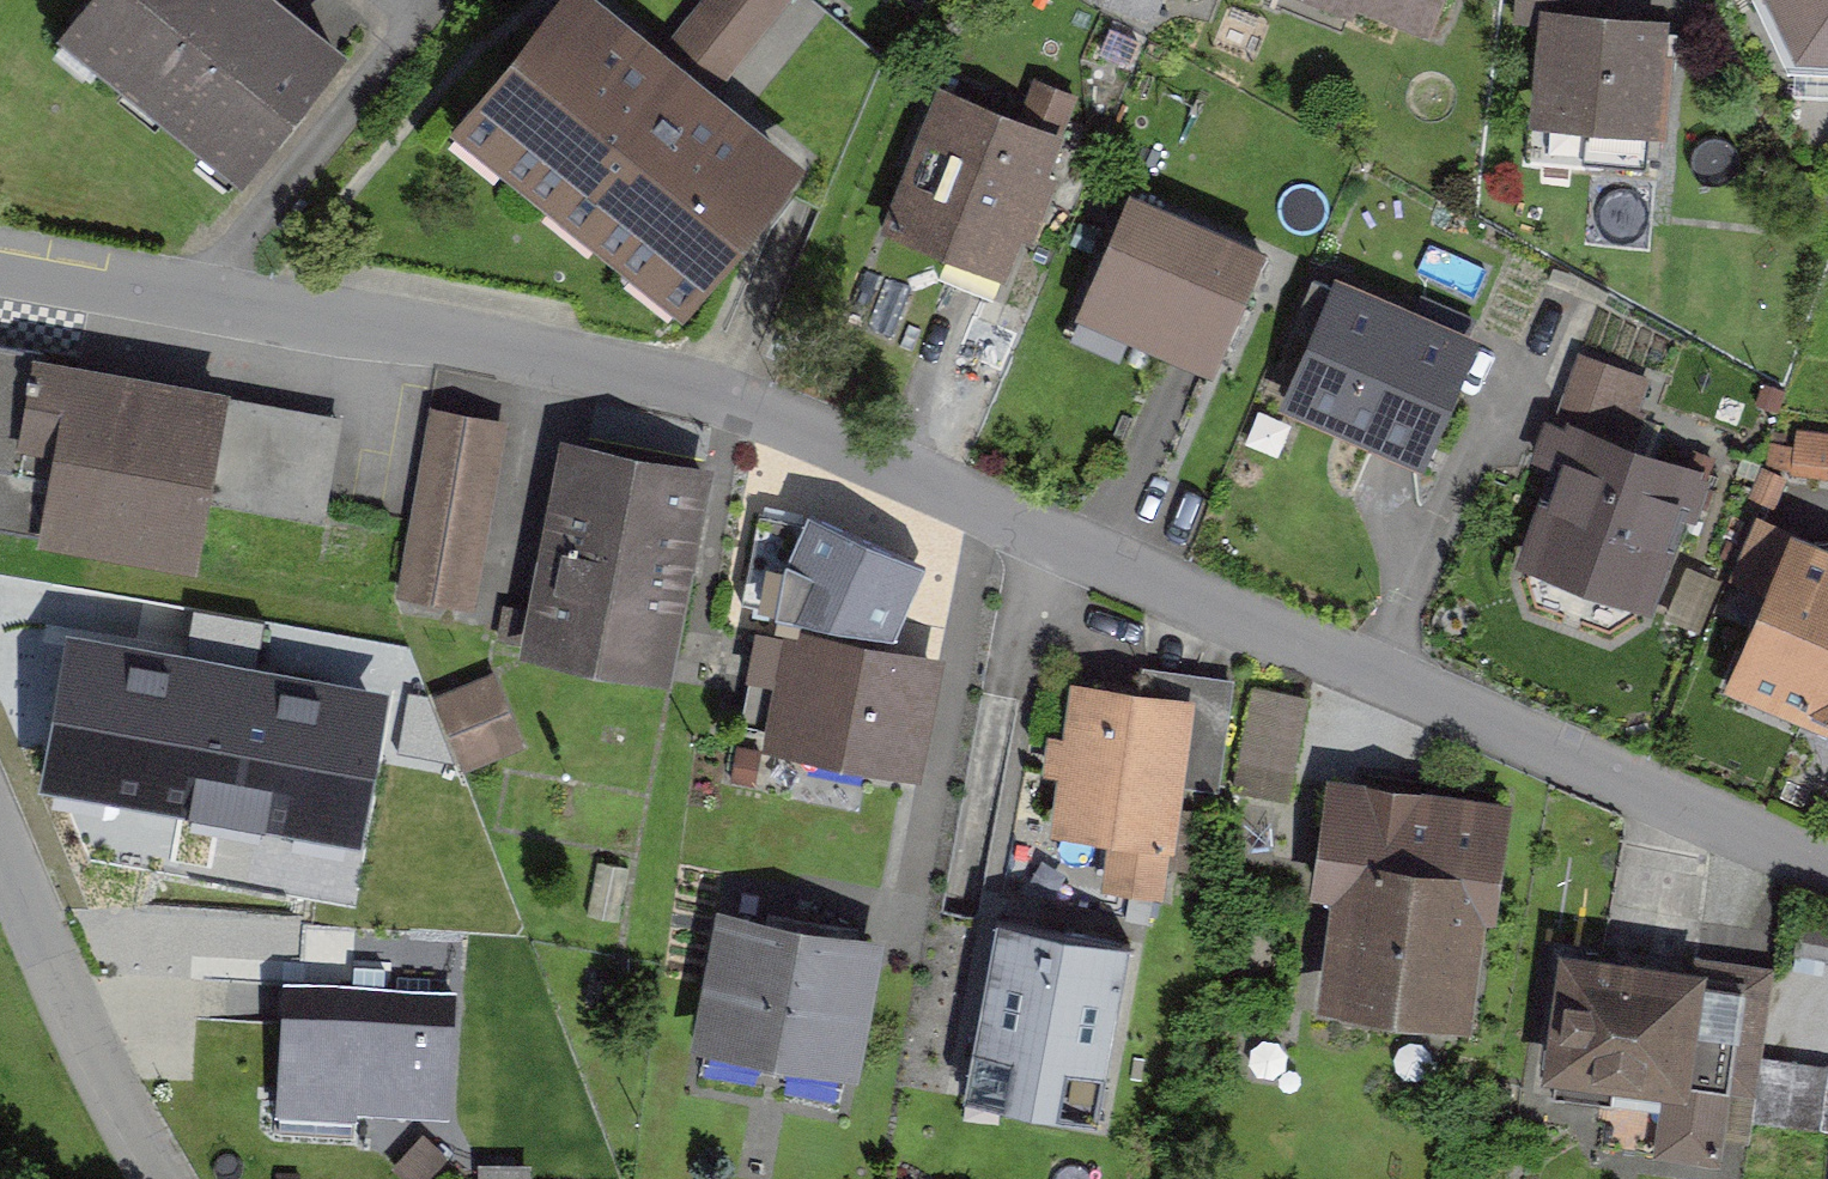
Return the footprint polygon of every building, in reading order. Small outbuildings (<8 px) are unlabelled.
[(355,53),(290,0),(84,0),(62,27),(250,181),(355,53)] [(813,178),(598,0),(566,0),(454,135),(687,329),(813,178)] [(770,14),(781,0),(752,0),(770,14)] [(1154,9),(1157,0),(1131,0),(1154,9)] [(1438,39),(1452,0),(1327,0),(1438,39)] [(1801,65),(1827,65),(1827,0),(1769,0),(1801,65)] [(1670,21),(1545,10),(1534,129),(1659,140),(1670,21)] [(1008,274),(1065,136),(943,86),(886,223),(1008,274)] [(1213,366),(1263,247),(1128,192),(1079,311),(1213,366)] [(1434,457),(1476,337),(1330,285),(1287,405),(1434,457)] [(0,345),(0,520),(200,564),(212,508),(324,533),(348,421),(233,396),(0,345)] [(502,430),(427,416),(394,601),(469,614),(502,430)] [(1660,616),(1710,478),(1567,426),(1517,565),(1660,616)] [(710,467),(562,440),(525,645),(674,671),(710,467)] [(927,564),(810,508),(787,556),(779,605),(896,633),(927,564)] [(1827,669),(1827,546),(1798,533),(1730,685),(1806,719),(1827,669)] [(942,653),(786,623),(763,744),(919,774),(942,653)] [(367,851),(395,694),(69,636),(41,793),(367,851)] [(1806,719),(1827,728),(1827,669),(1806,719)] [(1293,793),(1316,686),(1260,674),(1237,781),(1293,793)] [(519,745),(489,679),(438,701),(468,768),(519,745)] [(1198,697),(1075,680),(1055,826),(1112,833),(1104,890),(1170,899),(1198,697)] [(1506,801),(1337,785),(1315,1011),(1484,1028),(1506,801)] [(695,1047),(777,1064),(806,924),(724,907),(695,1047)] [(1136,944),(1000,918),(966,1099),(1101,1125),(1136,944)] [(806,924),(777,1064),(858,1081),(887,941),(806,924)] [(1693,975),(1559,956),(1541,1087),(1661,1104),(1653,1161),(1720,1170),(1724,1140),(1751,1143),(1755,1117),(1763,1060),(1775,970),(1695,959),(1693,975)] [(454,995),(286,986),(279,1106),(447,1115),(454,995)] [(1763,1060),(1755,1117),(1827,1127),(1827,1068),(1763,1060)]
